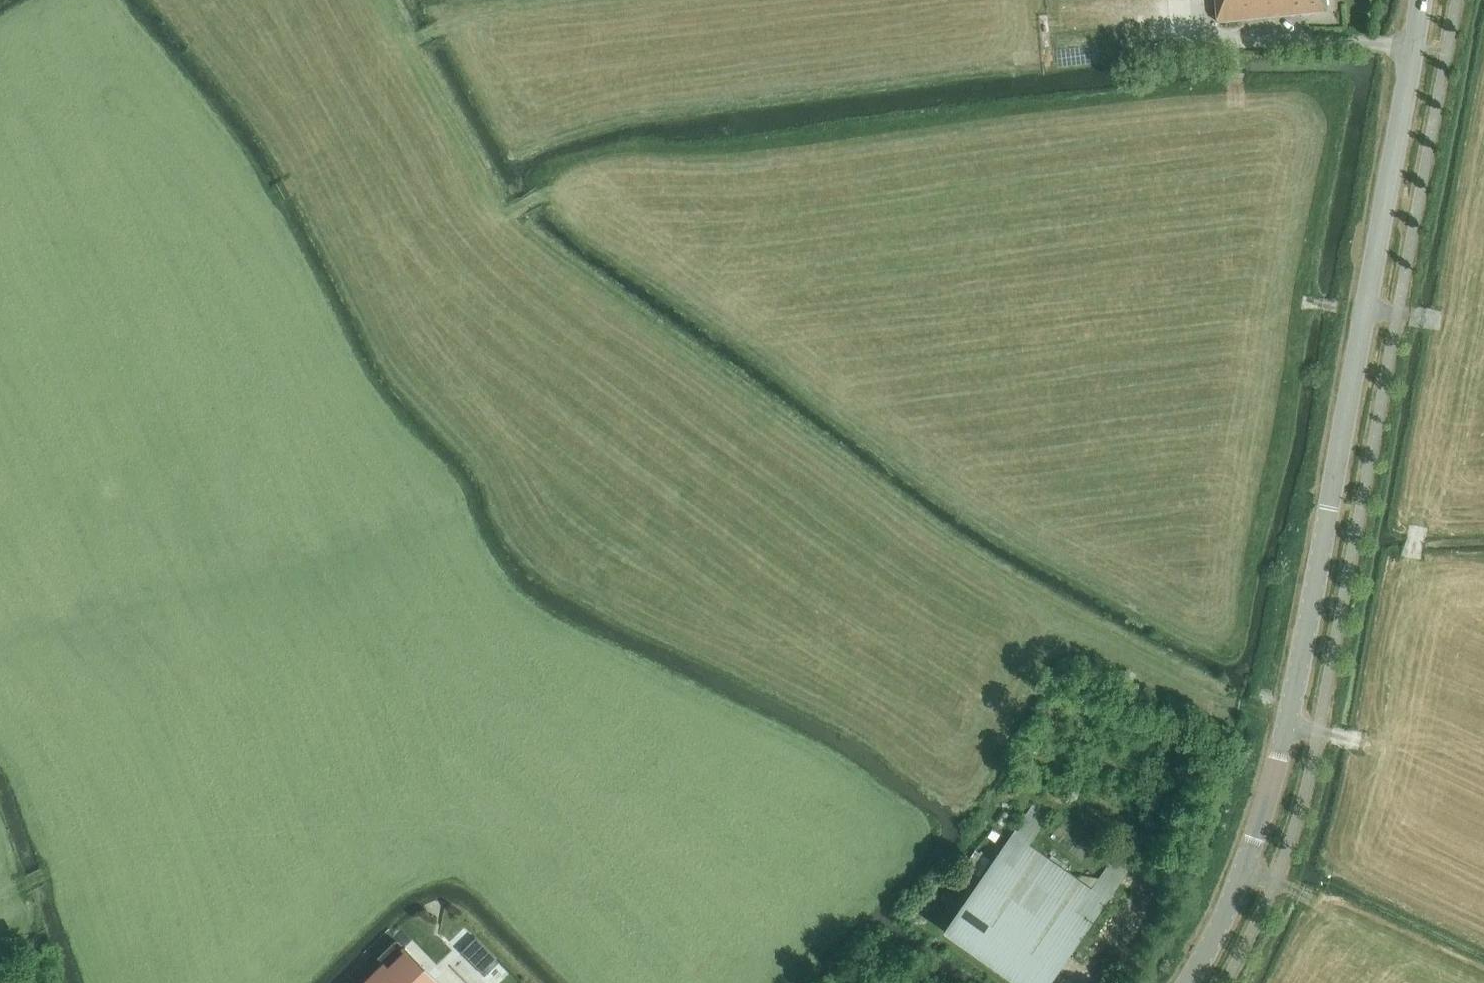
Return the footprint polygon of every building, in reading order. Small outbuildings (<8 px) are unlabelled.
[(1217,21),(1327,10),(1326,0),(1215,0),(1217,21)] [(1075,35),(1075,23),(1061,24),(1062,46),(1095,44),(1095,34),(1075,35)] [(1033,804),(948,925),(1031,982),(1049,982),(1128,871),(1111,860),(1091,889),(1029,845),(1049,816),(1033,804)] [(1011,815),(1003,809),(995,819),(1003,825),(1011,815)] [(402,947),(365,982),(437,982),(402,947)] [(496,966),(479,982),(500,982),(506,977),(496,966)]
